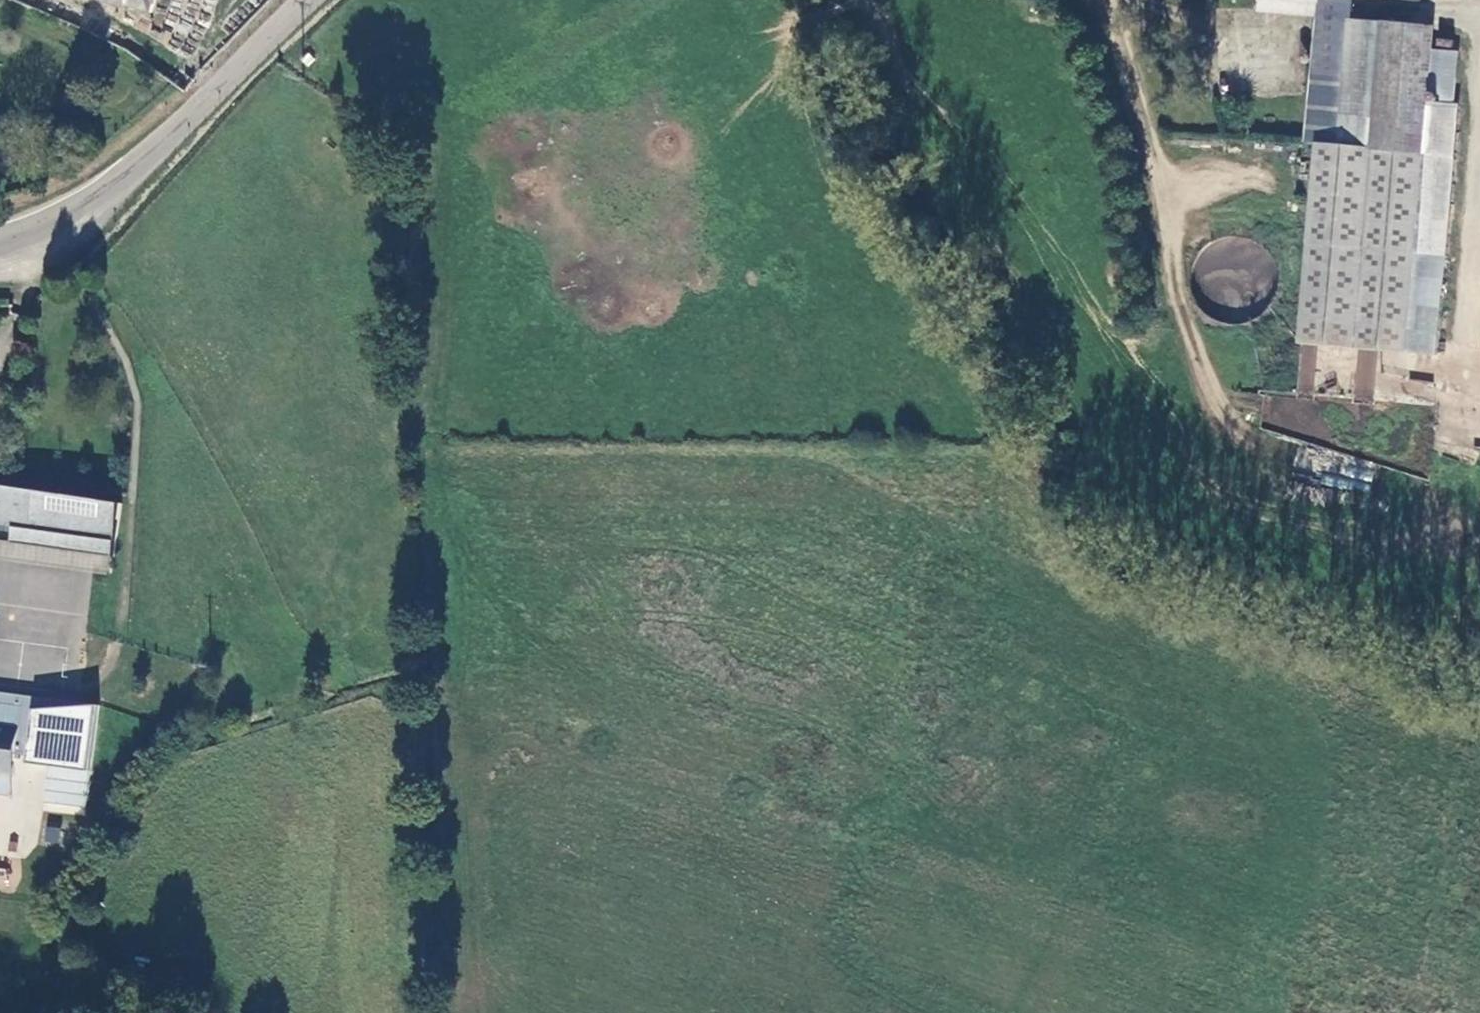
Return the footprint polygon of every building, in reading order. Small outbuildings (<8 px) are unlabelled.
[(135,12),(136,9),(157,16),(162,0),(101,0),(135,12)] [(1264,15),(1323,20),(1325,0),(1265,0),(1264,15)] [(1353,0),(1325,0),(1323,20),(1310,147),(1321,148),(1306,352),(1445,364),(1466,113),(1438,110),(1436,102),(1460,106),(1466,55),(1443,53),(1441,28),(1361,23),(1362,1),(1353,0)] [(1362,1),(1422,10),(1425,0),(1353,0),(1362,1)] [(114,572),(123,502),(0,486),(0,557),(114,572)] [(13,798),(18,761),(91,771),(100,706),(0,693),(0,797),(13,798)]
